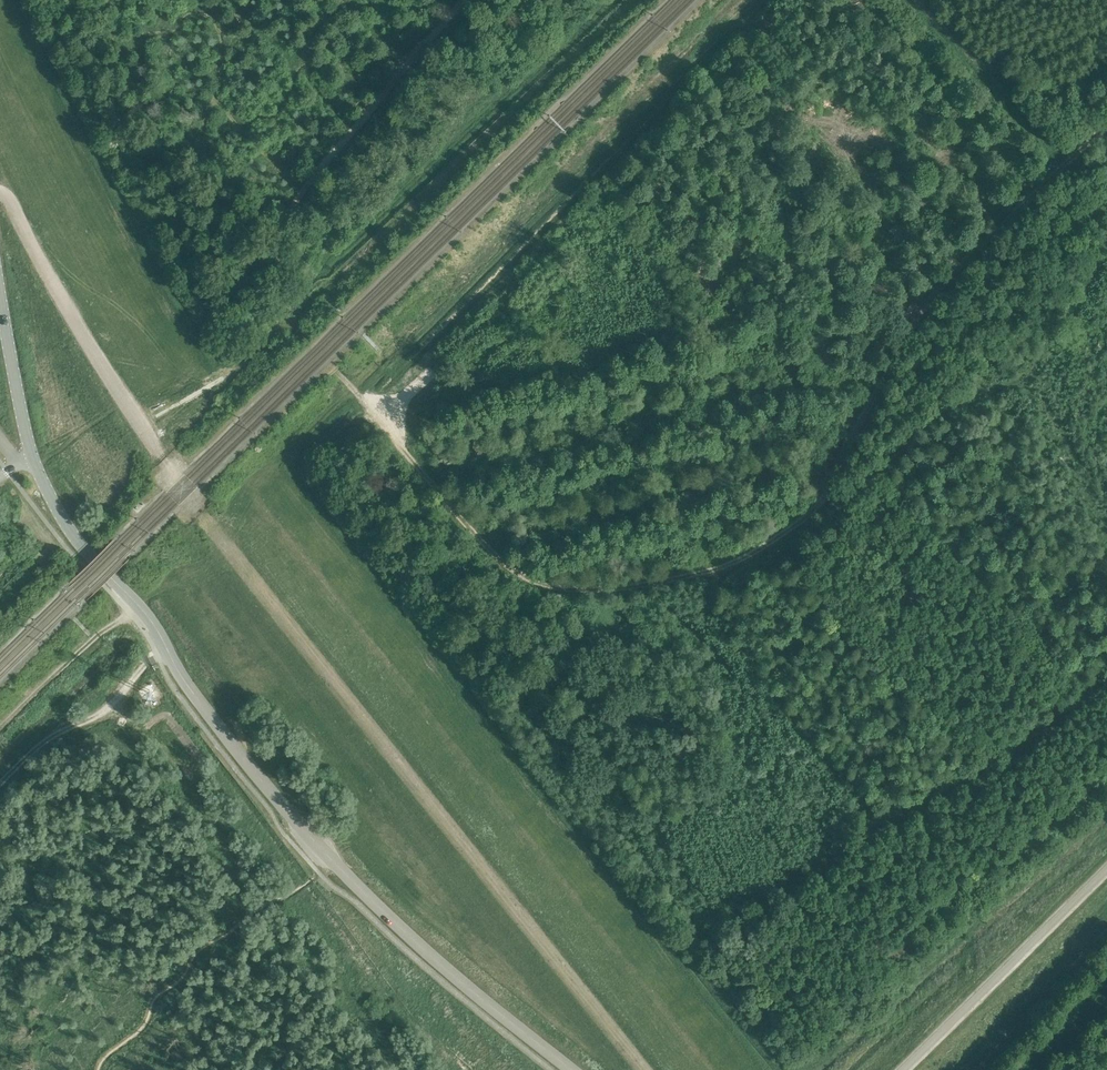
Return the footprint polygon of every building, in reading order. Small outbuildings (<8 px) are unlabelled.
[(543,509),(548,518),(557,513),(551,504),(543,509)]
